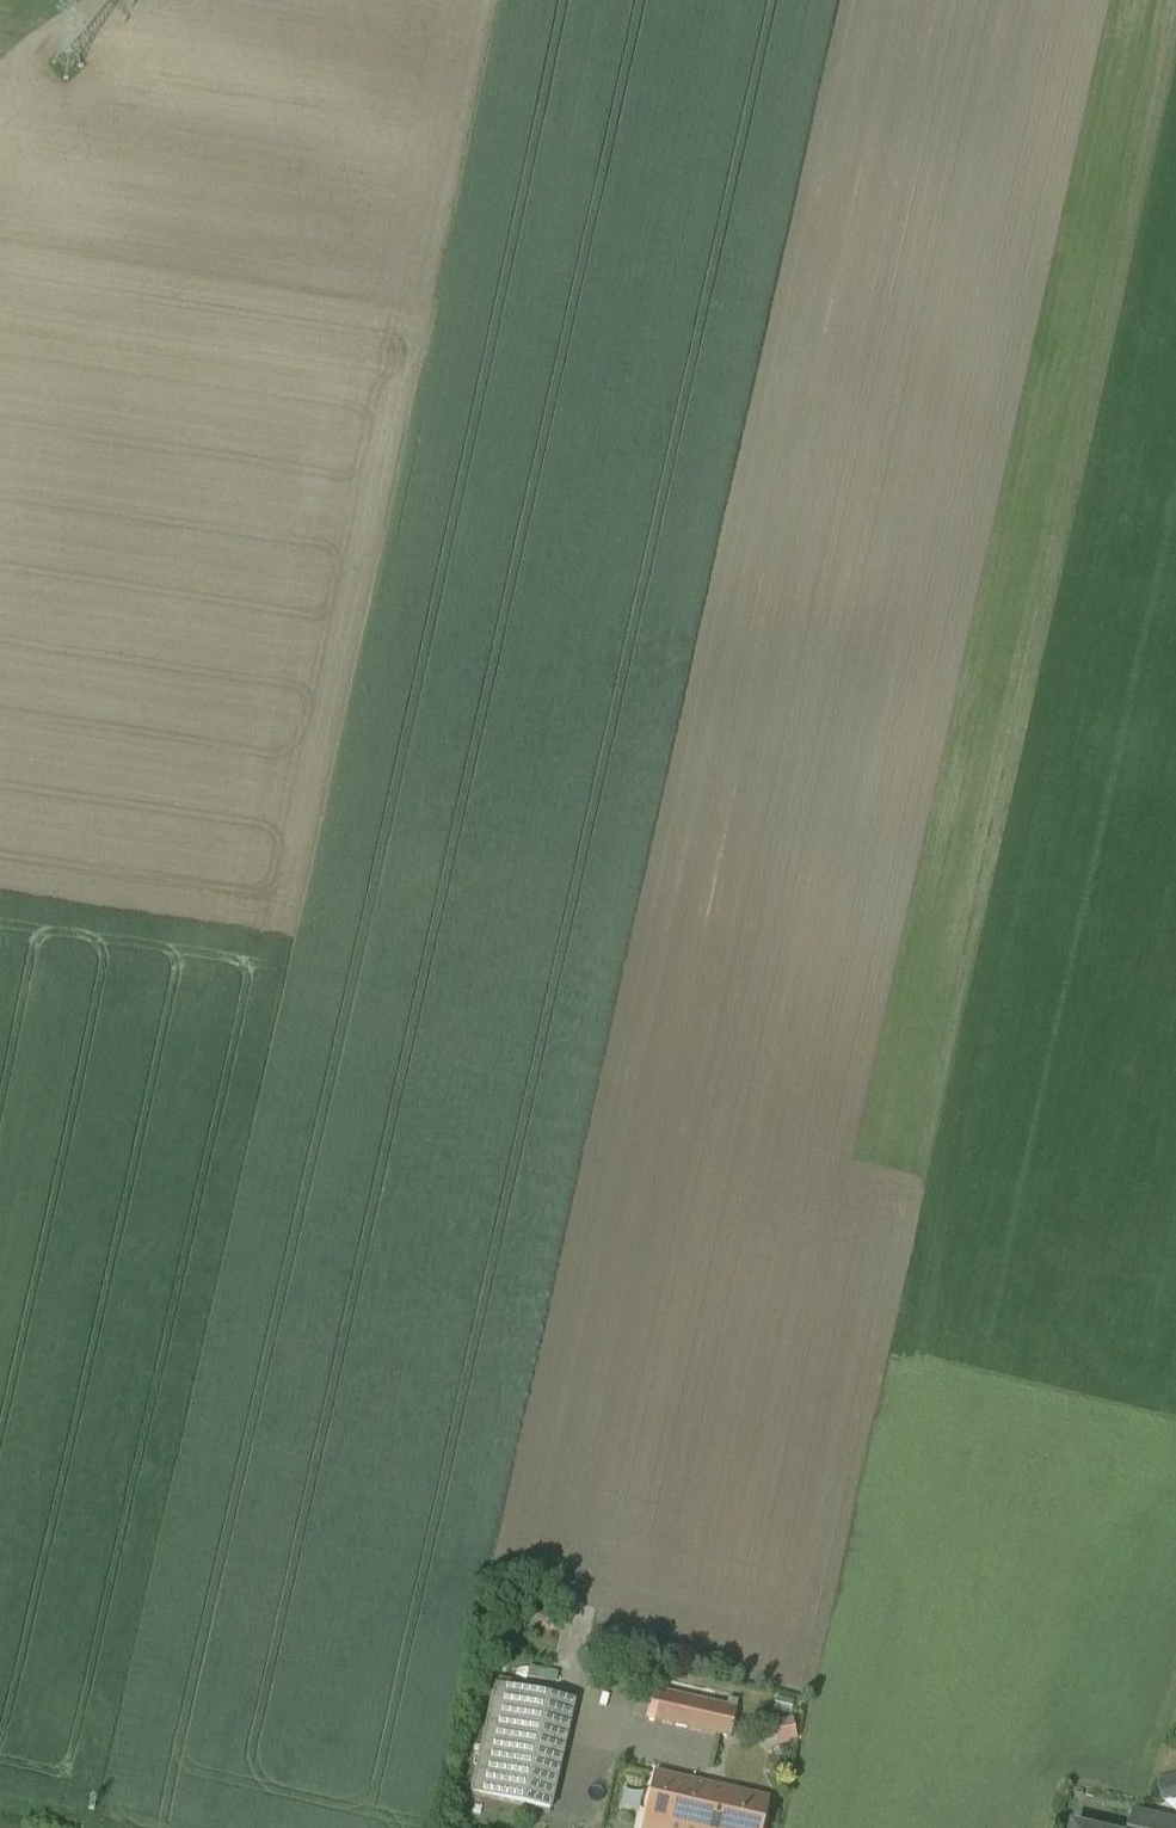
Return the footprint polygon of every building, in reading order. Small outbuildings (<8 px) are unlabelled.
[(737,1694),(656,1675),(645,1721),(726,1740),(737,1694)] [(577,1704),(495,1685),(470,1795),(552,1813),(577,1704)] [(654,1775),(641,1827),(763,1827),(769,1801),(654,1775)] [(1132,1814),(1128,1827),(1175,1827),(1175,1824),(1132,1814)]
